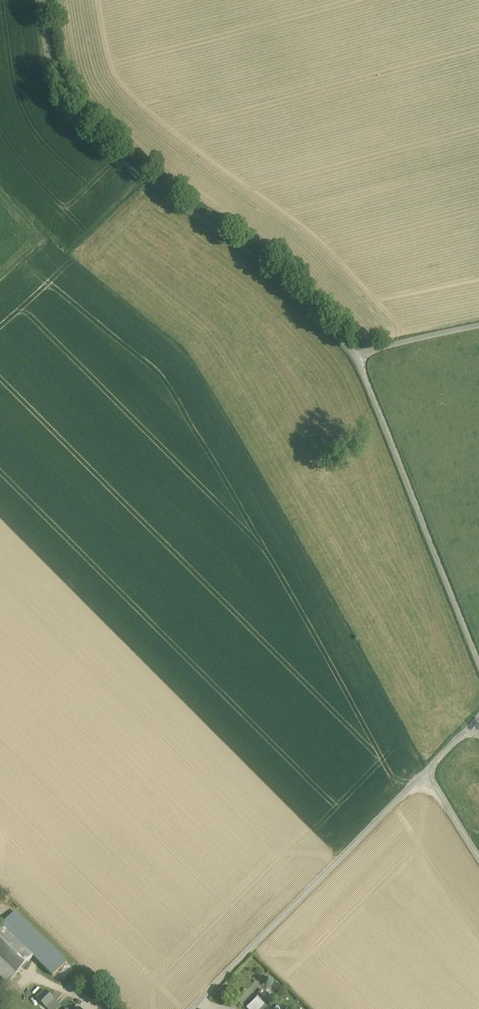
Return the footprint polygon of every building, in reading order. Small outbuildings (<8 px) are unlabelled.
[(67,961),(15,910),(2,924),(34,955),(33,956),(53,975),(67,961)] [(2,924),(0,925),(0,956),(17,972),(33,956),(34,955),(2,924)] [(0,956),(0,973),(8,981),(17,972),(0,956)] [(45,989),(37,997),(46,1006),(55,998),(45,989)] [(249,1008),(262,1008),(266,1005),(258,997),(248,1008),(249,1008)] [(55,998),(46,1006),(49,1008),(55,1008),(60,1004),(55,998)]
